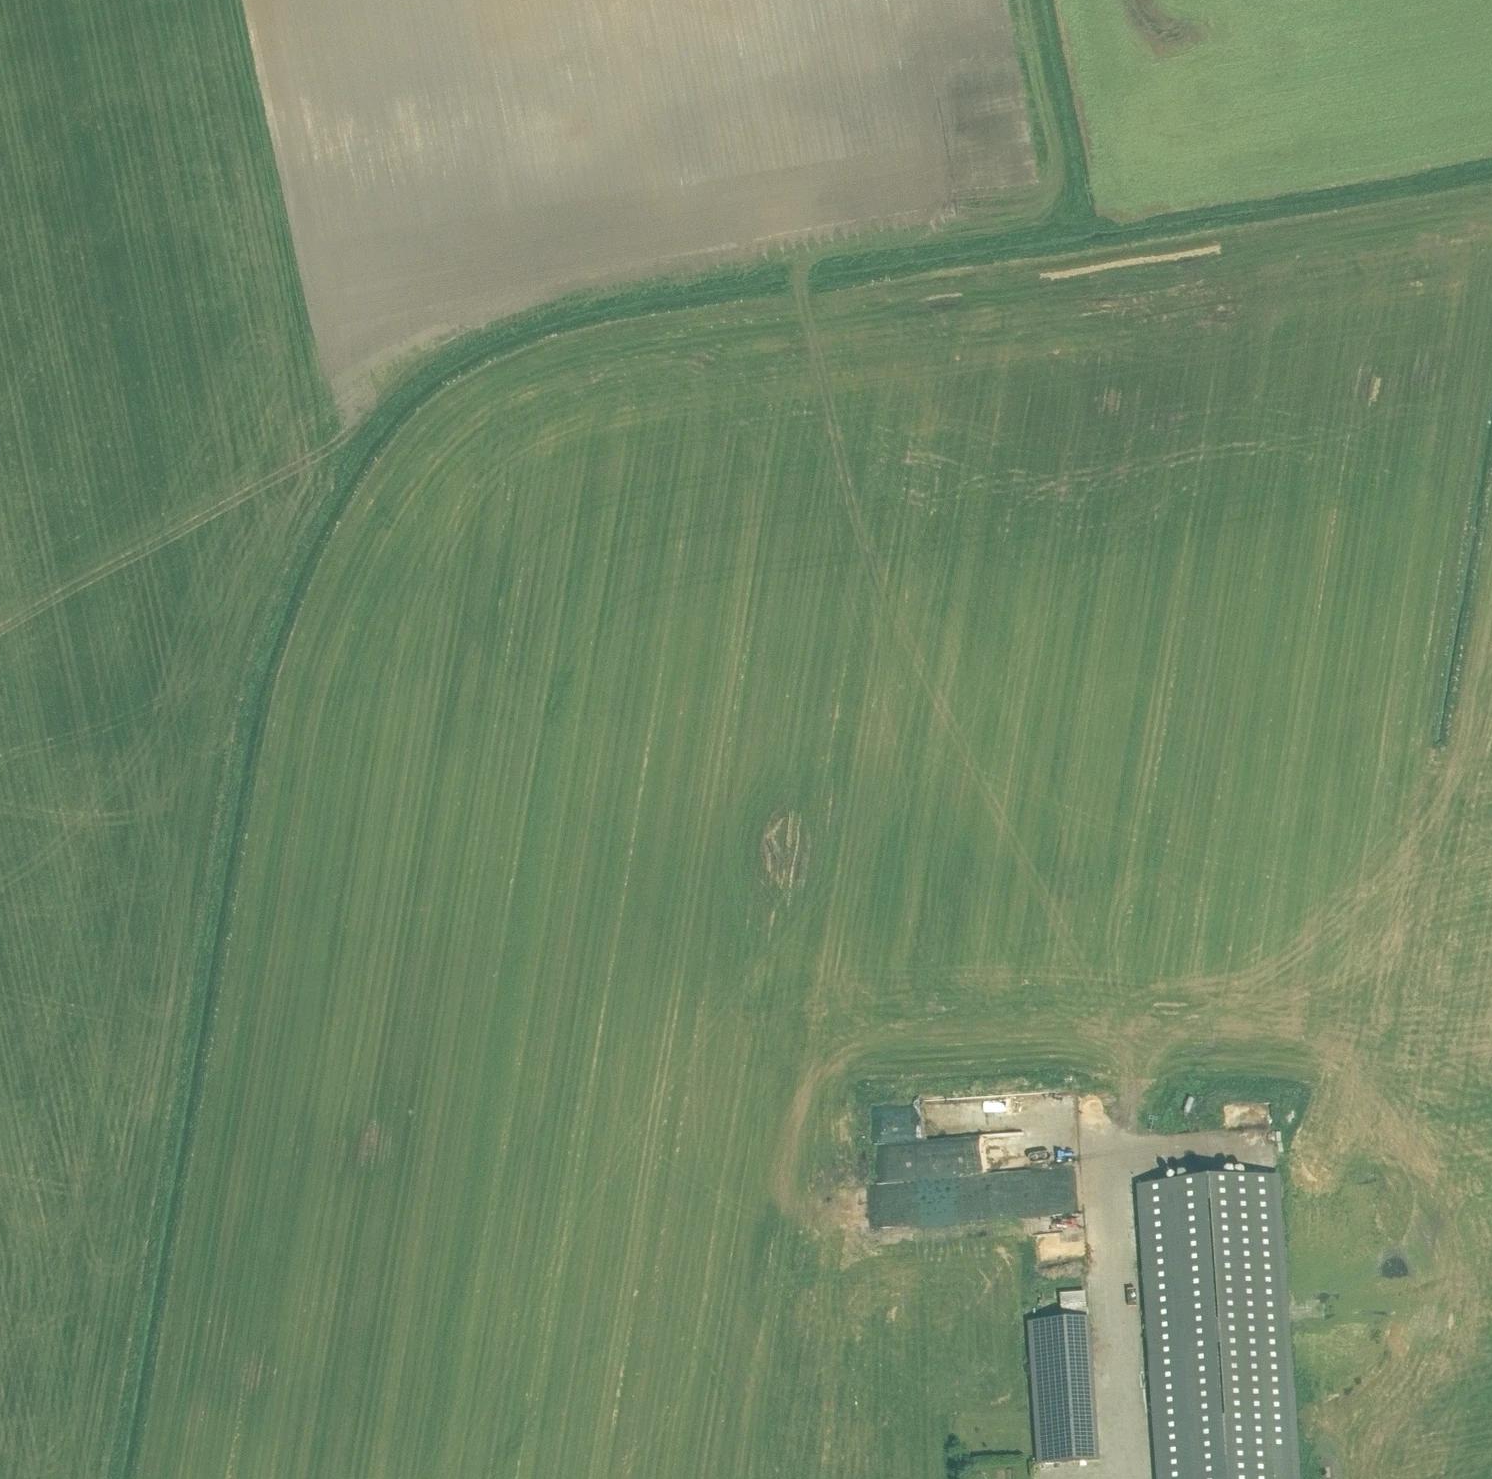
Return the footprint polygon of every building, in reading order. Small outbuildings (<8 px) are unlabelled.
[(884,1222),(1041,1211),(1038,1180),(882,1191),(884,1222)] [(1276,1180),(1141,1189),(1161,1478),(1297,1478),(1276,1180)] [(1069,1216),(1055,1217),(1057,1232),(1070,1231),(1069,1216)] [(1041,1235),(1054,1232),(1051,1220),(1037,1224),(1041,1235)] [(1065,1311),(1090,1310),(1089,1294),(1064,1296),(1065,1311)] [(1039,1467),(1099,1463),(1090,1321),(1029,1326),(1039,1467)]
